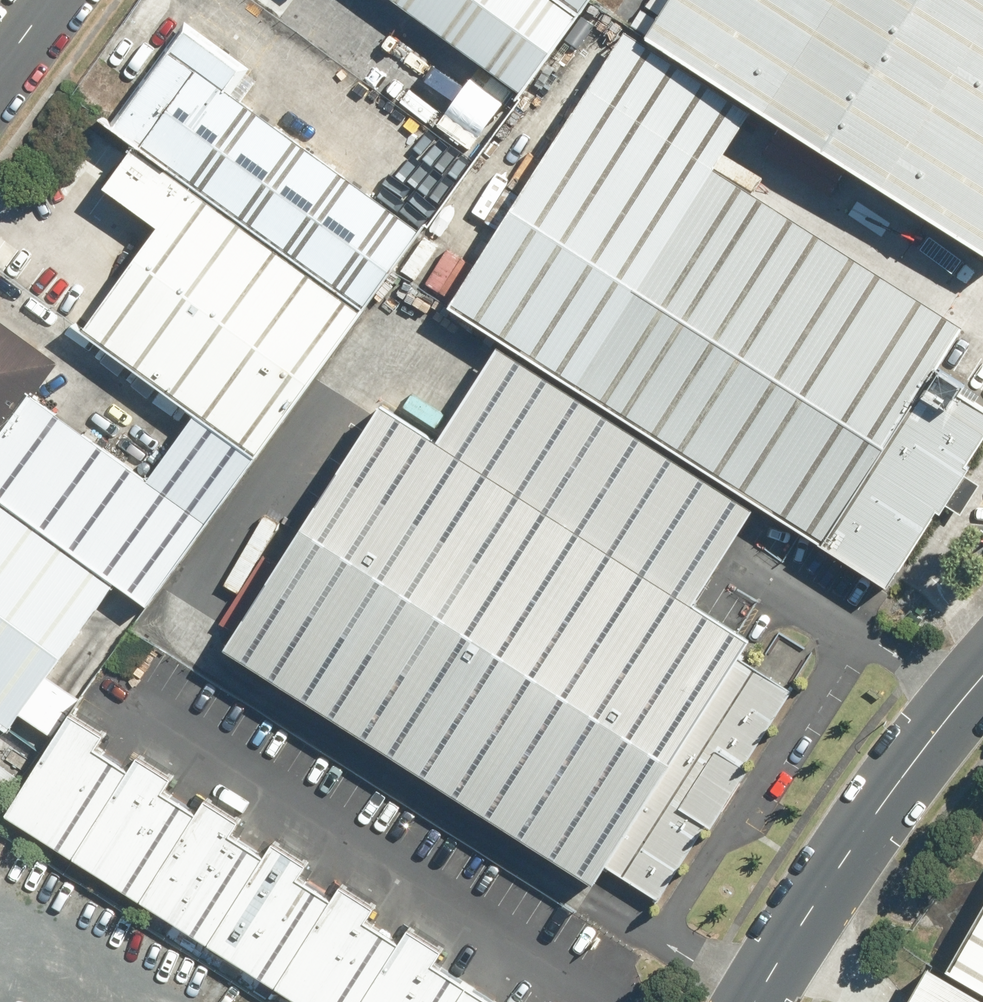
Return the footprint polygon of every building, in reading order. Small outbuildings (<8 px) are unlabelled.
[(580,15),(560,0),(398,0),(524,92),(580,15)] [(580,15),(591,0),(560,0),(580,15)] [(646,37),(982,249),(982,0),(670,0),(646,37)] [(967,475),(974,464),(969,462),(982,440),(982,401),(936,372),(966,325),(692,153),(729,95),(602,15),(425,294),(503,343),(573,387),(758,504),(890,587),(940,508),(944,510),(948,504),(962,513),(980,483),(967,475)] [(110,124),(138,145),(366,312),(424,234),(230,92),(249,67),(186,21),(110,124)] [(84,332),(198,415),(257,459),(366,312),(138,145),(107,187),(161,227),(84,332)] [(118,582),(149,605),(257,459),(198,415),(149,481),(35,397),(61,362),(0,317),(0,496),(118,582)] [(750,768),(745,764),(793,689),(740,656),(752,637),(696,601),(758,504),(573,387),(503,343),(443,438),(384,400),(229,644),(600,878),(608,864),(660,897),(707,823),(713,826),(750,768)] [(49,675),(118,582),(0,496),(0,720),(10,727),(21,711),(53,734),(80,698),(49,675)] [(68,865),(124,777),(106,767),(89,756),(98,743),(63,721),(0,822),(68,865)] [(21,777),(0,762),(0,806),(21,777)] [(133,906),(189,820),(173,810),(158,800),(166,787),(132,765),(124,777),(68,865),(133,906)] [(201,950),(257,864),(240,853),(223,842),(231,829),(197,807),(189,820),(133,906),(201,950)] [(268,993),(323,907),(307,897),(291,886),(300,873),(265,851),(257,864),(201,950),(268,993)] [(392,950),(375,939),(358,929),(366,915),(332,893),(323,907),(268,993),(283,1001),(358,1001),(392,950)] [(949,968),(982,987),(982,907),(949,968)] [(459,992),(442,982),(426,973),(435,959),(400,937),(392,950),(358,1001),(453,1001),(459,992)] [(949,968),(916,948),(888,1001),(982,1001),(982,987),(949,968)] [(459,992),(453,1001),(474,1001),(459,992)]
